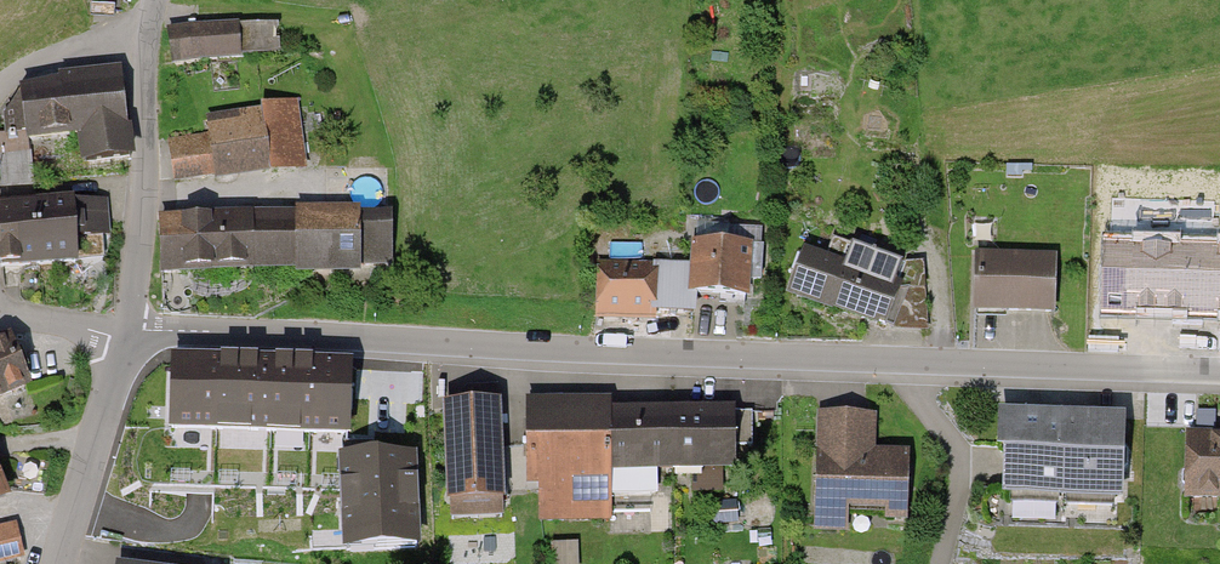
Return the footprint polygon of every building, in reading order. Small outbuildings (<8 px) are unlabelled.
[(173,29),(175,62),(242,59),(240,26),(173,29)] [(134,153),(124,73),(25,85),(33,143),(77,138),(80,160),(134,153)] [(171,140),(175,182),(307,167),(300,107),(211,117),(213,136),(171,140)] [(4,269),(78,266),(77,236),(108,234),(107,199),(2,203),(4,269)] [(304,208),(304,212),(162,217),(164,279),(304,274),(362,273),(362,266),(395,266),(395,215),(362,215),(362,207),(304,208)] [(696,222),(696,242),(729,242),(729,222),(696,222)] [(810,250),(793,298),(887,330),(904,283),(889,278),(896,260),(834,239),(827,257),(810,250)] [(1107,244),(1106,310),(1219,313),(1219,246),(1107,244)] [(695,266),(601,262),(598,317),(658,319),(658,313),(695,315),(695,295),(751,297),(753,249),(696,247),(695,266)] [(979,254),(977,314),(1056,317),(1058,257),(979,254)] [(0,345),(0,394),(26,384),(9,341),(0,345)] [(350,366),(173,360),(171,430),(347,436),(350,366)] [(467,387),(446,408),(450,503),(502,501),(498,386),(467,387)] [(753,447),(752,411),(671,413),(672,468),(733,467),(733,447),(753,447)] [(672,468),(671,413),(530,414),(530,472),(539,471),(540,512),(612,512),(612,496),(653,496),(656,488),(656,468),(672,468)] [(820,415),(818,504),(888,506),(887,517),(907,518),(908,454),(858,452),(859,416),(820,415)] [(1009,463),(1008,491),(1117,495),(1118,470),(1122,470),(1128,466),(1129,451),(1123,446),(1119,446),(1120,422),(1005,418),(1004,439),(1000,442),(1000,454),(1009,463)] [(1189,435),(1188,469),(1186,469),(1182,473),(1182,484),(1185,489),(1188,489),(1187,497),(1219,498),(1219,436),(1189,435)] [(372,447),(345,448),(345,457),(342,458),(347,549),(416,546),(412,456),(373,458),(372,447)] [(0,529),(0,561),(22,555),(15,525),(0,529)]
